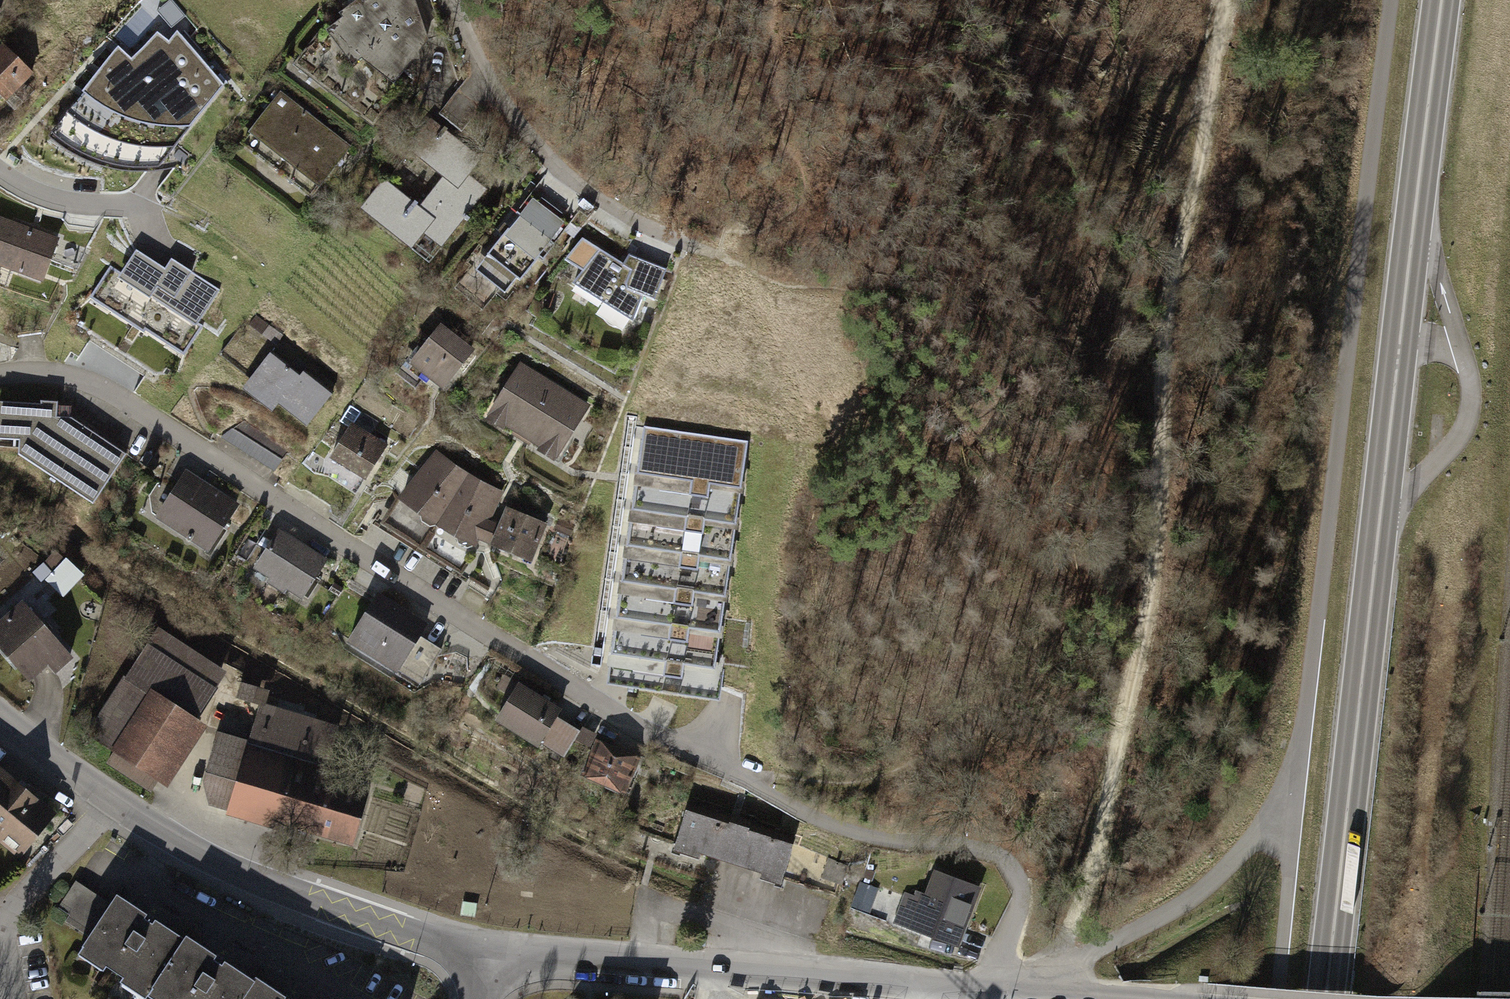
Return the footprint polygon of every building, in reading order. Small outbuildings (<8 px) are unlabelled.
[(407,0),(357,0),(316,32),(337,60),(379,83),(419,39),(407,0)] [(119,57),(50,140),(72,159),(106,173),(133,179),(157,177),(224,89),(177,35),(170,45),(158,34),(134,70),(119,57)] [(25,75),(0,46),(0,96),(25,75)] [(339,150),(276,91),(236,133),(300,192),(339,150)] [(420,207),(385,179),(362,209),(429,261),(485,190),(467,175),(481,157),(433,120),(409,150),(443,177),(420,207)] [(555,250),(523,221),(473,275),(505,305),(555,250)] [(25,284),(41,241),(0,226),(0,275),(25,284)] [(111,266),(90,298),(144,333),(146,331),(184,355),(205,324),(200,322),(221,290),(171,258),(165,267),(136,249),(121,272),(111,266)] [(625,267),(601,253),(573,291),(632,329),(642,303),(653,307),(666,273),(630,259),(625,267)] [(472,350),(441,325),(411,362),(442,387),(472,350)] [(298,378),(270,355),(244,388),(272,410),(279,402),(307,425),(331,394),(303,372),(298,378)] [(590,408),(520,366),(483,427),(553,469),(590,408)] [(0,401),(0,444),(3,444),(3,456),(75,506),(112,455),(61,419),(48,418),(49,405),(0,401)] [(287,449),(245,422),(223,436),(274,469),(287,449)] [(385,445),(352,425),(332,458),(365,478),(385,445)] [(751,443),(642,425),(602,673),(711,691),(751,443)] [(468,477),(435,452),(396,505),(434,535),(468,477)] [(227,506),(175,469),(142,515),(194,552),(227,506)] [(468,477),(434,535),(473,556),(479,544),(490,549),(498,528),(491,524),(504,493),(468,477)] [(498,528),(490,549),(489,550),(530,567),(546,526),(506,510),(498,528)] [(313,559),(268,528),(236,574),(282,605),(313,559)] [(67,600),(88,577),(59,551),(38,574),(67,600)] [(418,626),(364,591),(331,643),(403,689),(428,650),(410,639),(418,626)] [(12,600),(0,611),(0,661),(18,680),(36,663),(46,673),(65,656),(12,600)] [(218,673),(151,628),(77,738),(156,788),(195,726),(185,720),(218,673)] [(251,744),(215,735),(201,804),(347,848),(362,797),(327,787),(341,730),(267,707),(271,692),(241,685),(237,703),(261,708),(251,744)] [(561,713),(519,687),(493,728),(537,755),(542,748),(564,762),(582,734),(558,719),(561,713)] [(571,759),(585,767),(600,741),(586,733),(571,759)] [(639,762),(600,746),(584,786),(623,801),(639,762)] [(0,774),(0,848),(9,855),(45,811),(0,774)] [(798,835),(691,800),(674,852),(698,860),(700,854),(760,874),(758,880),(780,888),(784,876),(795,843),(798,835)] [(795,843),(784,876),(834,893),(842,864),(795,843)] [(960,945),(982,884),(933,866),(923,892),(916,889),(914,895),(904,891),(894,921),(960,945)] [(860,881),(851,905),(870,912),(878,888),(860,881)] [(185,937),(117,897),(81,957),(148,998),(185,937)] [(185,937),(148,998),(150,998),(243,998),(255,979),(185,937)] [(255,979),(243,998),(288,998),(255,979)]
